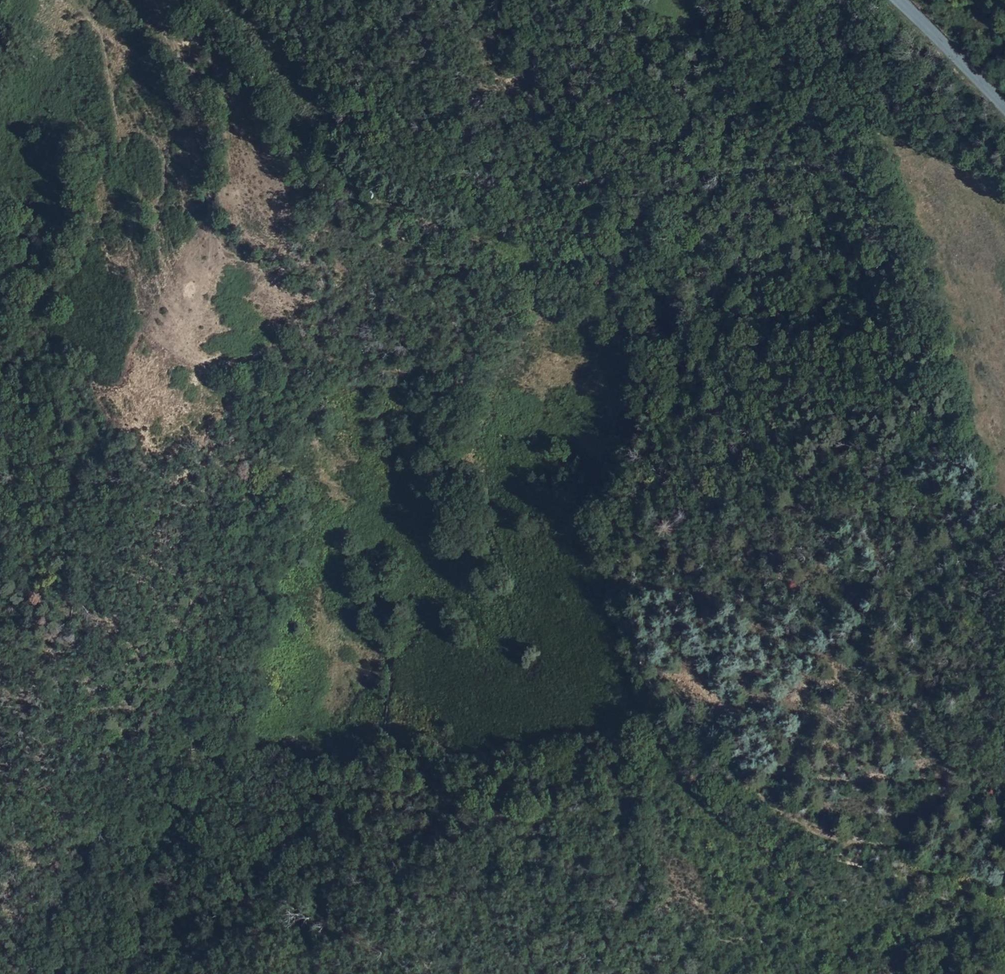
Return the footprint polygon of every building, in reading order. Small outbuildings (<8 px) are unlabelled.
[(743,88),(736,84),(732,92),(742,97),(745,90),(743,88)]
